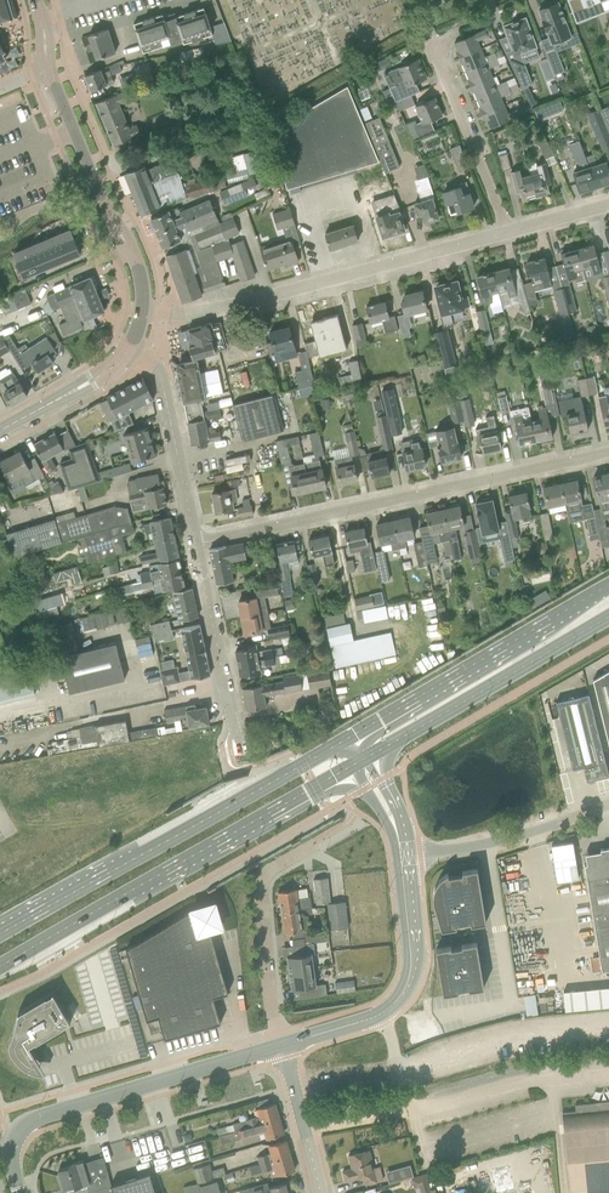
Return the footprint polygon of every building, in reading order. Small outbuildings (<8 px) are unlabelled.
[(0,23),(6,21),(6,19),(12,17),(7,0),(0,0),(0,22),(0,23)] [(560,9),(558,3),(556,3),(556,1),(546,5),(547,7),(539,10),(543,20),(542,20),(546,32),(547,31),(552,43),(570,36),(561,11),(562,11),(561,9),(560,9)] [(183,44),(212,35),(203,8),(176,17),(174,13),(163,17),(162,14),(133,24),(143,53),(171,43),(172,46),(183,42),(183,44)] [(572,12),(576,23),(577,23),(576,21),(585,18),(582,11),(581,9),(572,12)] [(525,19),(504,26),(507,36),(512,49),(505,52),(522,88),(526,98),(532,95),(527,86),(532,84),(524,63),(538,57),(534,47),(535,47),(536,47),(525,19)] [(96,59),(115,52),(108,29),(89,35),(92,44),(88,45),(90,51),(93,50),(96,59)] [(478,41),(489,37),(486,30),(454,43),(458,52),(456,53),(458,58),(481,48),(478,41)] [(216,46),(230,43),(227,35),(214,39),(216,46)] [(495,53),(484,57),(481,48),(458,58),(460,63),(462,63),(466,71),(497,59),(495,53)] [(564,71),(556,49),(546,53),(554,75),(564,71)] [(503,56),(497,59),(499,65),(506,62),(503,56)] [(416,83),(427,78),(418,58),(410,62),(407,61),(402,63),(398,68),(401,76),(398,79),(397,82),(398,84),(389,88),(395,102),(419,92),(416,83)] [(489,69),(499,65),(497,59),(466,71),(470,80),(468,81),(470,86),(492,77),(489,69)] [(381,73),(388,70),(384,61),(377,65),(381,73)] [(118,62),(109,66),(113,74),(121,70),(118,62)] [(121,89),(154,80),(148,63),(133,68),(135,73),(118,79),(121,89)] [(111,75),(103,79),(99,70),(84,76),(91,91),(113,82),(111,75)] [(506,81),(496,86),(492,77),(470,86),(472,92),(474,91),(478,100),(508,87),(506,81)] [(516,84),(508,87),(510,93),(519,90),(516,84)] [(348,171),(379,162),(347,87),(270,132),(281,169),(287,189),(309,183),(309,185),(316,183),(315,181),(342,173),(343,175),(349,173),(348,171)] [(500,97),(510,93),(508,87),(478,100),(481,109),(479,109),(481,115),(504,106),(500,97)] [(119,104),(128,101),(125,93),(116,97),(115,95),(96,103),(104,124),(124,116),(119,104)] [(432,120),(442,116),(434,98),(424,102),(423,101),(420,101),(418,102),(416,104),(416,105),(414,106),(420,122),(412,125),(417,138),(434,131),(431,123),(433,122),(432,120)] [(560,101),(553,104),(557,113),(564,110),(560,101)] [(517,110),(507,114),(504,106),(481,115),(483,120),(486,119),(489,128),(520,116),(517,110)] [(607,107),(599,111),(608,135),(608,111),(607,107)] [(543,108),(535,111),(539,121),(546,117),(543,108)] [(588,114),(603,152),(608,150),(608,135),(599,111),(599,110),(588,114)] [(136,124),(129,127),(124,116),(104,124),(113,146),(133,138),(132,135),(140,132),(136,124)] [(385,173),(399,167),(379,117),(365,123),(385,173)] [(578,119),(572,121),(575,131),(580,129),(578,119)] [(156,141),(183,132),(180,121),(153,130),(156,141)] [(545,159),(553,156),(546,141),(538,145),(545,159)] [(595,187),(588,167),(584,157),(579,142),(568,145),(575,163),(577,162),(580,171),(574,173),(580,192),(595,187)] [(458,171),(469,167),(459,145),(449,149),(458,171)] [(502,171),(511,168),(506,150),(497,152),(502,171)] [(243,155),(247,169),(248,175),(257,172),(251,153),(243,155)] [(584,157),(588,167),(595,187),(608,183),(608,161),(597,165),(593,154),(584,157)] [(546,163),(536,165),(536,163),(527,165),(529,175),(535,197),(550,193),(547,184),(551,184),(546,163)] [(171,168),(163,171),(161,165),(146,170),(144,166),(125,174),(132,192),(161,181),(179,176),(177,172),(173,174),(171,168)] [(248,175),(247,169),(226,175),(228,183),(249,178),(248,175)] [(368,170),(355,174),(360,194),(361,194),(361,193),(373,190),(368,170)] [(529,175),(521,177),(519,170),(510,172),(516,193),(520,192),(522,200),(535,197),(529,175)] [(141,215),(186,197),(179,176),(161,181),(132,192),(141,215)] [(432,199),(434,198),(427,177),(418,180),(419,185),(416,186),(421,201),(414,203),(418,215),(422,214),(424,223),(438,218),(432,199)] [(253,178),(220,192),(225,204),(247,195),(245,189),(256,184),(253,178)] [(188,199),(210,191),(206,180),(184,187),(188,199)] [(469,194),(470,193),(466,182),(457,184),(458,187),(443,192),(450,214),(473,207),(469,194)] [(398,214),(401,212),(394,195),(382,199),(386,214),(377,217),(383,236),(403,229),(398,214)] [(156,232),(214,208),(210,199),(180,212),(178,207),(150,218),(156,232)] [(194,234),(220,223),(214,208),(156,232),(162,247),(194,234)] [(277,229),(294,224),(290,209),(272,215),(277,229)] [(228,239),(239,234),(233,218),(220,223),(194,234),(200,249),(210,245),(216,261),(233,255),(242,280),(254,276),(242,240),(230,245),(228,239)] [(330,250),(358,241),(353,224),(325,233),(330,250)] [(70,230),(14,253),(17,261),(16,261),(23,277),(80,253),(74,237),(73,238),(70,230)] [(210,245),(200,249),(194,234),(162,247),(163,248),(173,244),(177,253),(166,257),(182,301),(225,286),(216,261),(210,245)] [(287,265),(298,262),(290,238),(259,248),(264,263),(265,263),(267,269),(287,263),(287,265)] [(593,275),(601,273),(593,244),(577,249),(583,270),(591,268),(593,275)] [(573,246),(560,250),(561,253),(568,282),(569,282),(575,280),(576,282),(585,280),(583,270),(577,249),(574,250),(573,246)] [(521,278),(525,294),(534,291),(552,286),(548,271),(547,268),(544,258),(527,262),(532,282),(523,284),(521,278)] [(521,278),(513,280),(509,267),(493,272),(498,291),(503,308),(502,305),(518,301),(518,302),(525,313),(530,312),(528,305),(525,294),(521,278)] [(503,308),(498,291),(493,272),(476,276),(484,305),(490,303),(490,306),(501,303),(502,308),(503,308)] [(103,308),(95,289),(90,277),(46,296),(51,309),(54,310),(61,307),(67,322),(59,325),(63,335),(82,327),(80,321),(84,319),(84,320),(101,312),(103,308)] [(461,286),(457,287),(456,283),(436,287),(442,312),(439,312),(443,328),(453,325),(450,314),(465,310),(464,308),(469,306),(467,297),(464,297),(461,286)] [(570,287),(562,289),(566,305),(568,313),(576,311),(570,287)] [(31,303),(28,296),(25,289),(12,295),(18,309),(31,303)] [(566,305),(562,289),(554,291),(560,316),(568,313),(566,305)] [(405,314),(426,309),(422,291),(404,295),(405,300),(402,301),(405,314)] [(12,302),(9,296),(3,298),(5,305),(12,302)] [(394,315),(389,317),(385,302),(366,307),(370,323),(382,320),(385,333),(398,329),(394,315)] [(489,333),(490,333),(484,309),(476,311),(484,342),(491,340),(489,333)] [(314,340),(304,342),(307,357),(343,348),(343,350),(347,349),(338,314),(323,318),(323,320),(310,323),(314,340)] [(408,328),(411,327),(409,320),(399,323),(402,338),(410,336),(408,328)] [(211,323),(188,329),(193,345),(189,346),(192,358),(227,348),(219,322),(211,325),(211,323)] [(357,347),(367,345),(361,322),(351,325),(355,340),(356,340),(357,347)] [(277,362),(296,357),(289,327),(270,332),(272,340),(265,341),(271,362),(277,361),(277,362)] [(448,346),(446,347),(443,334),(436,335),(443,365),(452,363),(448,346)] [(0,337),(0,356),(10,351),(2,336),(0,337)] [(54,349),(48,339),(47,337),(19,354),(27,366),(32,363),(38,372),(53,363),(47,353),(54,349)] [(180,363),(176,369),(178,377),(188,423),(204,420),(203,413),(202,411),(201,407),(200,400),(205,399),(204,396),(223,393),(218,369),(200,372),(198,364),(197,360),(194,361),(193,361),(180,363)] [(0,371),(0,385),(5,394),(12,405),(27,396),(21,385),(19,382),(18,382),(12,372),(11,372),(9,369),(7,370),(6,368),(0,371)] [(299,389),(314,385),(310,369),(295,372),(299,389)] [(594,376),(586,378),(589,395),(598,393),(594,376)] [(545,405),(553,403),(548,377),(540,378),(545,405)] [(153,399),(147,386),(143,378),(106,397),(107,399),(100,403),(110,422),(114,431),(128,426),(126,422),(123,424),(121,422),(118,417),(143,405),(153,399)] [(586,378),(577,380),(580,396),(589,395),(586,378)] [(343,390),(346,402),(349,401),(354,400),(354,398),(351,388),(343,390)] [(392,389),(382,391),(382,392),(392,435),(401,433),(399,423),(400,423),(392,389)] [(572,392),(557,396),(558,400),(558,401),(561,417),(566,416),(568,422),(570,433),(588,430),(585,418),(582,401),(581,401),(574,402),(573,398),(572,392)] [(242,440),(283,429),(274,394),(233,405),(242,440)] [(501,414),(510,412),(506,395),(497,397),(501,414)] [(598,397),(605,426),(608,425),(608,395),(598,397)] [(218,407),(232,405),(231,397),(217,399),(218,407)] [(323,410),(331,409),(328,398),(321,400),(323,410)] [(464,427),(474,424),(468,398),(458,401),(458,402),(462,421),(464,427)] [(458,402),(447,404),(452,423),(462,421),(458,402)] [(546,407),(542,408),(542,405),(537,406),(540,419),(531,421),(536,441),(552,437),(546,407)] [(497,429),(496,429),(492,413),(485,415),(488,431),(479,433),(483,453),(485,452),(486,454),(492,453),(493,450),(501,449),(497,429)] [(531,421),(522,423),(520,413),(513,415),(519,445),(536,441),(531,421)] [(385,416),(376,418),(381,444),(391,442),(385,416)] [(212,427),(207,428),(205,420),(204,420),(188,423),(187,423),(191,444),(221,439),(219,431),(215,432),(215,430),(213,430),(212,427)] [(136,431),(123,435),(127,449),(131,463),(144,459),(156,455),(152,441),(148,427),(136,431)] [(436,431),(426,433),(430,448),(438,446),(441,462),(443,461),(444,463),(446,464),(451,463),(452,461),(452,459),(461,457),(457,442),(453,427),(435,431),(436,431)] [(351,456),(359,454),(354,430),(344,432),(349,457),(335,460),(336,467),(340,484),(357,480),(351,456)] [(318,457),(323,455),(318,432),(309,434),(314,458),(311,458),(312,461),(304,463),(310,490),(325,487),(321,467),(318,457)] [(64,450),(61,444),(55,433),(34,444),(42,461),(41,461),(48,473),(55,469),(49,458),(64,450)] [(304,463),(291,466),(285,439),(276,441),(282,468),(289,466),(295,494),(296,494),(295,493),(310,490),(304,463)] [(409,441),(401,443),(403,453),(406,469),(425,465),(422,449),(421,449),(419,439),(409,441)] [(99,480),(97,472),(96,471),(87,442),(69,448),(72,458),(60,462),(69,489),(99,480)] [(382,450),(359,454),(363,470),(370,469),(372,477),(390,473),(386,456),(385,449),(382,450)] [(25,462),(20,452),(0,462),(0,463),(3,468),(2,468),(9,482),(20,477),(25,486),(44,476),(40,468),(34,457),(25,462)] [(227,471),(246,468),(244,455),(224,458),(227,471)] [(128,464),(112,468),(114,476),(130,471),(128,464)] [(105,470),(97,472),(99,480),(108,478),(105,470)] [(593,477),(599,500),(600,509),(601,509),(608,507),(608,473),(593,477)] [(164,480),(159,481),(158,474),(135,479),(135,480),(128,481),(129,486),(127,486),(129,496),(163,489),(163,487),(165,487),(164,480)] [(582,505),(577,480),(576,480),(576,478),(568,479),(568,482),(560,484),(566,509),(566,513),(581,509),(584,519),(585,518),(589,536),(598,534),(593,511),(592,503),(582,505)] [(56,493),(64,491),(59,483),(51,488),(47,496),(56,493)] [(544,487),(549,513),(566,509),(560,484),(544,488),(544,487)] [(147,508),(167,504),(163,489),(129,496),(130,503),(145,500),(147,508)] [(232,502),(238,501),(235,489),(212,494),(216,513),(233,509),(232,502)] [(64,491),(56,493),(59,501),(66,499),(64,491)] [(529,508),(530,508),(526,492),(517,494),(517,492),(514,492),(511,492),(509,494),(510,495),(508,496),(513,519),(506,521),(509,536),(511,541),(519,540),(514,520),(531,517),(529,508)] [(489,500),(488,498),(482,499),(482,502),(475,503),(477,512),(477,514),(478,514),(480,527),(476,528),(479,544),(485,542),(483,534),(499,531),(492,499),(489,500)] [(450,508),(443,510),(450,546),(452,554),(453,561),(462,559),(455,528),(463,527),(464,527),(462,518),(461,516),(459,506),(458,505),(456,504),(452,505),(450,507),(450,508)] [(239,517),(253,514),(251,505),(238,508),(239,517)] [(131,522),(127,508),(113,506),(76,517),(74,511),(53,517),(54,519),(61,543),(85,536),(131,522)] [(430,533),(421,535),(422,542),(427,563),(436,561),(433,543),(440,542),(443,548),(450,546),(443,510),(435,512),(435,510),(432,509),(428,510),(426,512),(427,513),(426,513),(428,526),(430,533)] [(608,526),(605,527),(601,509),(600,509),(593,511),(598,534),(600,543),(601,543),(608,541),(608,527),(608,526)] [(545,540),(553,538),(548,512),(540,514),(545,540)] [(404,540),(414,538),(409,517),(393,521),(399,549),(406,547),(404,540)] [(150,524),(143,525),(146,536),(152,534),(154,541),(155,541),(174,537),(170,518),(158,520),(150,522),(150,524)] [(15,557),(61,543),(54,519),(5,534),(15,557)] [(392,550),(399,549),(393,521),(376,525),(381,545),(390,543),(392,550)] [(121,536),(134,532),(131,522),(85,536),(93,562),(107,557),(126,552),(121,536)] [(364,528),(345,532),(350,553),(359,551),(364,572),(376,569),(370,542),(367,542),(364,528)] [(469,559),(481,557),(474,529),(464,531),(465,533),(463,533),(469,559)] [(325,566),(334,564),(328,535),(309,540),(312,557),(322,555),(325,566)] [(515,559),(511,541),(509,536),(499,538),(504,562),(515,559)] [(154,542),(145,544),(149,562),(178,556),(174,537),(155,541),(154,541),(154,542)] [(296,565),(298,565),(294,541),(276,544),(280,562),(277,562),(282,585),(290,584),(289,579),(290,579),(288,569),(297,567),(296,565)] [(427,566),(427,563),(422,542),(413,543),(418,567),(427,566)] [(230,562),(246,559),(243,543),(226,546),(225,546),(209,549),(217,584),(233,581),(230,562)] [(381,582),(390,580),(384,551),(375,553),(378,569),(381,582)] [(150,571),(140,573),(141,581),(181,573),(178,558),(149,565),(150,571)] [(519,568),(526,566),(525,558),(517,560),(519,568)] [(352,560),(346,561),(348,572),(355,571),(352,560)] [(310,585),(319,583),(314,563),(306,565),(310,585)] [(117,564),(102,569),(104,576),(119,571),(117,564)] [(162,591),(184,587),(181,573),(141,581),(143,590),(161,586),(162,591)] [(141,581),(132,583),(134,591),(143,590),(141,581)] [(264,597),(281,594),(279,583),(254,588),(256,598),(238,601),(242,617),(267,612),(264,597)] [(177,621),(198,616),(192,588),(172,592),(177,621)] [(371,595),(354,599),(356,610),(374,606),(371,595)] [(438,613),(445,611),(444,603),(436,605),(438,613)] [(127,606),(52,624),(60,657),(69,693),(124,679),(116,643),(135,639),(127,606)] [(385,606),(361,611),(362,611),(363,618),(364,623),(387,618),(388,618),(385,606)] [(245,634),(270,629),(267,612),(242,617),(245,634)] [(344,614),(326,615),(326,624),(345,623),(344,614)] [(152,634),(171,630),(169,620),(150,625),(152,634)] [(380,635),(353,641),(349,623),(327,628),(335,669),(385,658),(380,635)] [(181,629),(192,678),(191,678),(192,679),(211,675),(210,674),(200,625),(200,624),(181,628),(181,629)] [(269,640),(290,635),(288,625),(267,630),(269,640)] [(272,648),(256,651),(255,645),(243,647),(244,649),(236,650),(238,663),(279,655),(282,654),(281,647),(272,649),(272,648)] [(275,664),(280,663),(279,655),(238,663),(240,676),(248,675),(249,677),(261,674),(260,668),(275,665),(275,664)] [(36,691),(29,664),(0,671),(0,700),(36,691)] [(177,667),(160,671),(163,685),(180,681),(177,667)] [(309,688),(331,684),(328,669),(307,673),(309,688)] [(593,680),(608,746),(608,670),(593,680)] [(264,696),(302,690),(299,674),(282,677),(283,681),(243,689),(246,710),(266,707),(264,696)] [(586,781),(608,775),(589,694),(556,702),(572,770),(583,767),(586,781)] [(206,707),(195,709),(194,705),(164,710),(166,722),(181,719),(183,731),(193,729),(193,726),(208,723),(206,707)] [(125,720),(66,730),(69,751),(129,740),(125,720)] [(608,875),(608,848),(600,849),(600,851),(585,854),(587,864),(584,865),(587,879),(608,875)] [(448,875),(447,872),(445,873),(442,875),(439,877),(437,880),(435,883),(434,886),(433,890),(432,892),(432,897),(433,901),(441,928),(456,926),(455,923),(470,921),(470,923),(485,921),(477,867),(462,870),(462,873),(448,875)] [(608,969),(608,875),(587,879),(601,970),(608,969)] [(326,903),(331,903),(328,878),(313,879),(316,905),(326,903)] [(531,882),(517,885),(519,892),(532,888),(531,882)] [(310,896),(297,898),(296,889),(278,892),(281,913),(299,910),(312,908),(310,896)] [(329,930),(347,929),(345,901),(331,903),(326,903),(329,930)] [(210,930),(221,927),(215,903),(191,910),(192,912),(185,914),(126,949),(147,1020),(158,1017),(165,1039),(221,1023),(213,997),(228,993),(210,930)] [(299,910),(281,913),(285,934),(291,933),(302,931),(301,924),(300,917),(307,915),(313,914),(313,913),(312,908),(299,910)] [(313,943),(329,941),(328,932),(302,935),(304,944),(313,943)] [(451,946),(436,949),(443,994),(458,991),(458,989),(468,988),(469,990),(484,987),(477,942),(461,945),(462,947),(451,948),(451,946)] [(315,954),(313,943),(304,944),(293,946),(294,956),(287,957),(288,964),(286,964),(287,971),(289,971),(290,973),(313,970),(311,954),(315,954)] [(325,983),(316,985),(313,970),(290,973),(290,975),(288,976),(289,982),(291,982),(292,989),(299,988),(301,998),(327,995),(325,983)] [(336,994),(355,991),(353,980),(335,983),(336,994)] [(608,1007),(608,986),(563,990),(565,1011),(608,1007)] [(69,1023),(71,1022),(53,992),(52,993),(46,997),(46,996),(18,1013),(17,1016),(14,1029),(13,1032),(10,1040),(9,1042),(9,1044),(9,1046),(10,1048),(11,1050),(13,1054),(15,1058),(22,1064),(29,1069),(35,1071),(44,1073),(46,1073),(29,1045),(35,1041),(36,1042),(64,1026),(63,1025),(69,1022),(69,1023)] [(535,994),(524,995),(526,1015),(537,1014),(535,994)] [(552,1011),(552,998),(541,998),(541,1011),(552,1011)] [(575,1105),(575,1111),(562,1112),(565,1137),(570,1192),(608,1192),(608,1101),(575,1105)] [(229,1133),(239,1130),(278,1118),(274,1103),(258,1108),(260,1116),(227,1125),(229,1133)] [(265,1131),(267,1138),(283,1133),(278,1118),(239,1130),(242,1138),(265,1131)] [(418,1142),(422,1151),(430,1147),(426,1138),(418,1142)] [(271,1152),(257,1157),(259,1165),(290,1155),(285,1140),(274,1144),(269,1145),(271,1152)] [(381,1172),(375,1174),(369,1150),(348,1155),(352,1169),(343,1171),(345,1182),(364,1177),(366,1184),(383,1180),(381,1172)] [(271,1177),(294,1170),(290,1155),(259,1165),(261,1172),(269,1170),(271,1177)] [(89,1192),(111,1185),(107,1170),(91,1176),(90,1173),(88,1173),(83,1159),(72,1163),(73,1165),(58,1170),(64,1189),(74,1186),(75,1188),(87,1184),(89,1192)] [(197,1184),(210,1179),(206,1164),(192,1169),(197,1184)] [(410,1166),(399,1169),(401,1178),(413,1175),(410,1166)] [(490,1171),(496,1192),(503,1192),(514,1190),(507,1167),(490,1171)] [(150,1173),(111,1185),(113,1192),(156,1192),(150,1173)] [(412,1178),(414,1188),(420,1187),(421,1192),(431,1192),(428,1183),(425,1174),(412,1178)] [(218,1176),(210,1179),(197,1184),(200,1192),(224,1192),(218,1176)] [(288,1182),(269,1187),(268,1182),(238,1191),(239,1192),(291,1192),(288,1182)] [(197,1184),(183,1188),(184,1192),(200,1192),(197,1184)]
